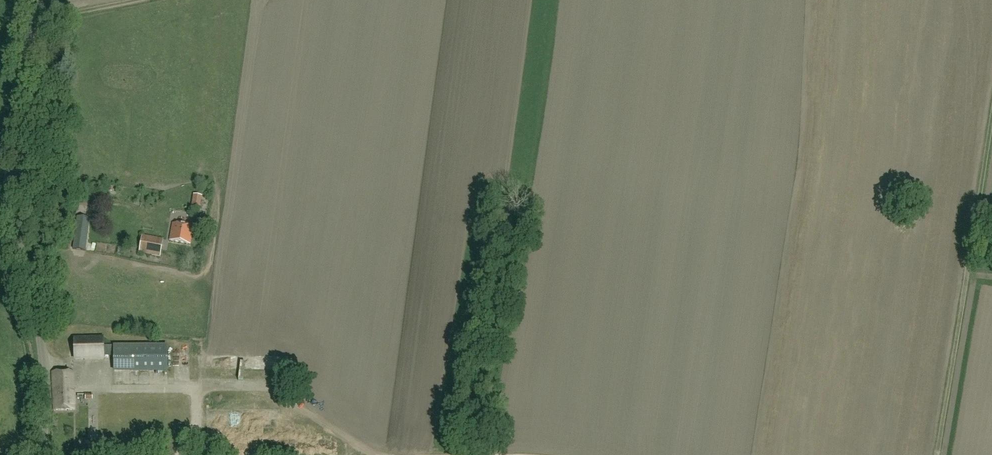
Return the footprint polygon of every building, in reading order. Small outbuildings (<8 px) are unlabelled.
[(195,195),(193,208),(200,209),(202,197),(195,195)] [(85,251),(89,219),(77,218),(73,250),(85,251)] [(193,227),(173,223),(170,241),(190,245),(193,227)] [(163,239),(143,236),(140,254),(160,257),(163,239)] [(79,347),(103,347),(103,338),(74,338),(74,355),(79,355),(79,347)] [(167,371),(167,346),(131,347),(132,371),(167,371)] [(74,410),(72,372),(52,373),(54,411),(74,410)]
